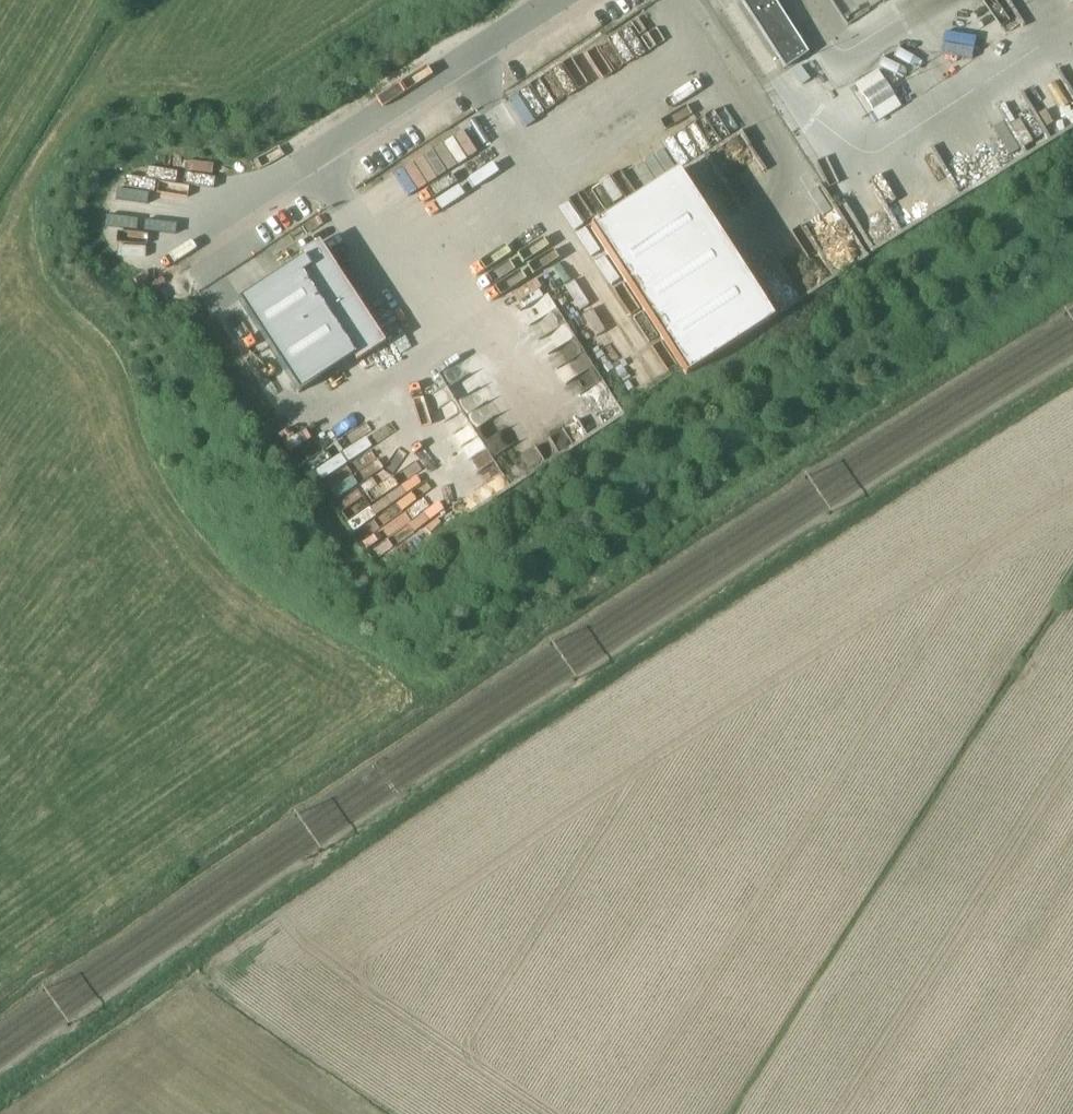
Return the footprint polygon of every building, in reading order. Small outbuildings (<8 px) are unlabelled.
[(784,62),(805,48),(773,0),(743,0),(784,62)] [(674,174),(591,228),(686,375),(770,321),(674,174)] [(239,300),(300,391),(353,357),(356,362),(385,342),(319,242),(300,254),(303,258),(239,300)]
